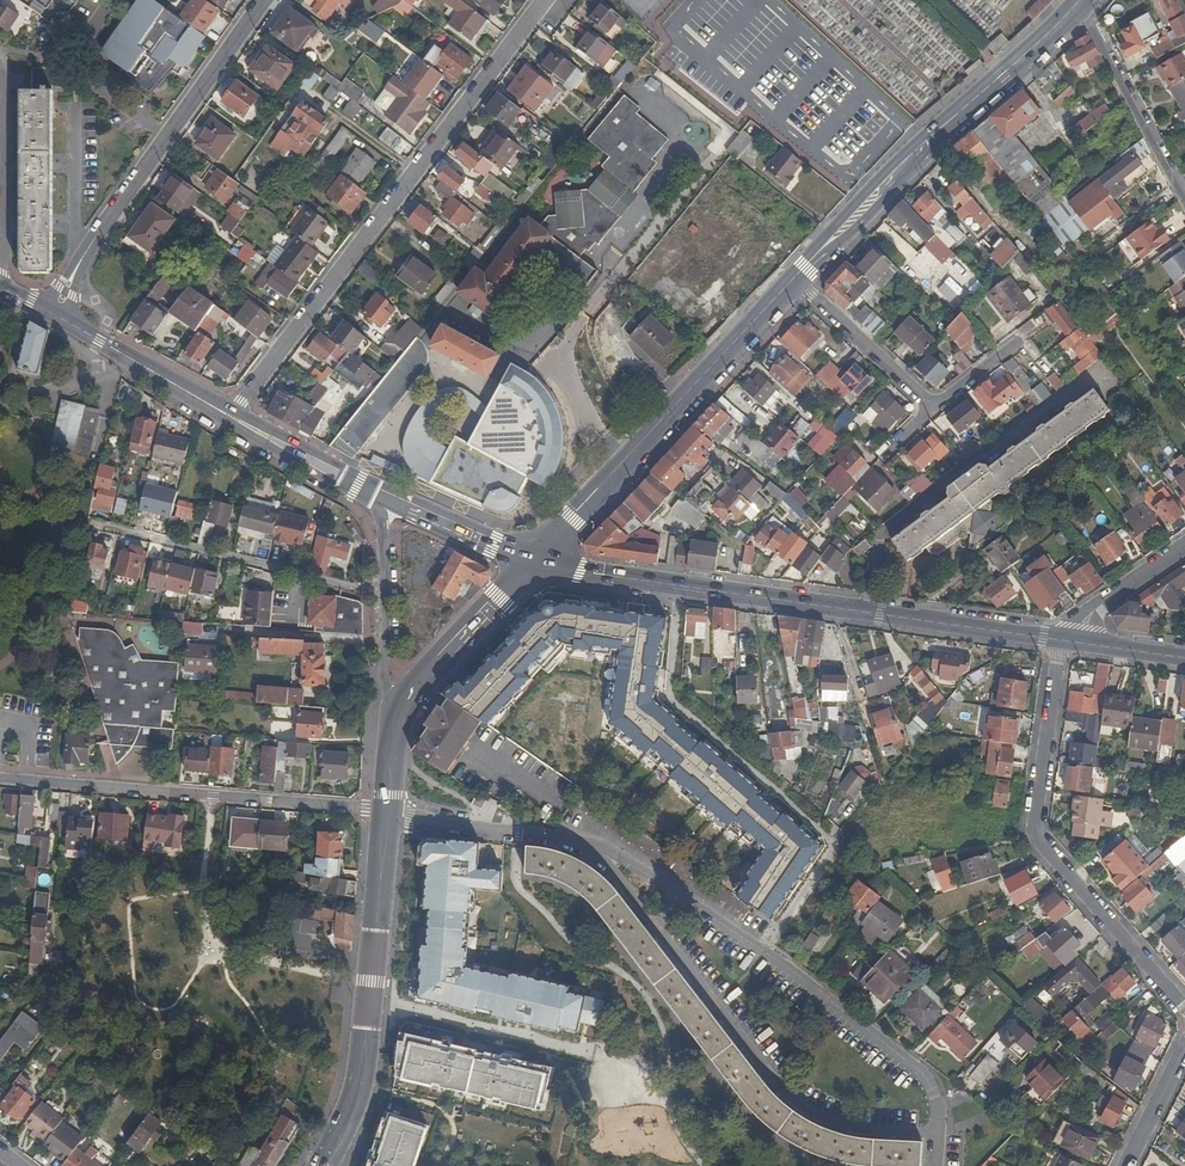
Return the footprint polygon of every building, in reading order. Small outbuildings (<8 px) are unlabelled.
[(153,0),(143,0),(104,55),(149,87),(165,66),(173,72),(177,65),(184,69),(206,38),(192,28),(153,0)] [(192,28),(193,26),(206,36),(210,30),(207,28),(217,14),(207,6),(209,3),(204,0),(193,0),(190,5),(192,6),(182,21),(192,28)] [(224,8),(230,0),(212,0),(224,8)] [(335,0),(307,0),(305,4),(323,17),(335,0)] [(323,17),(326,19),(338,3),(344,6),(349,0),(335,0),(323,17)] [(398,4),(393,0),(380,0),(372,9),(377,14),(398,4)] [(398,4),(407,11),(413,3),(415,0),(401,0),(398,4)] [(459,11),(449,25),(469,41),(486,20),(460,0),(444,0),(459,11)] [(493,14),(504,0),(474,0),(493,14)] [(1038,3),(1037,3),(1028,11),(1029,12),(1028,13),(1034,20),(1035,19),(1054,0),(1041,0),(1038,3)] [(1175,49),(1184,44),(1184,18),(1175,0),(1156,0),(1157,2),(1159,1),(1179,38),(1172,42),(1175,49)] [(607,33),(615,24),(621,16),(603,2),(590,19),(607,33)] [(9,33),(20,18),(0,4),(0,27),(9,33)] [(314,25),(290,9),(272,33),(296,50),(314,25)] [(28,10),(9,33),(19,40),(25,32),(32,38),(44,23),(28,10)] [(1133,28),(1123,33),(1129,44),(1124,47),(1122,47),(1128,58),(1145,49),(1142,44),(1159,35),(1148,14),(1131,24),(1133,28)] [(385,18),(381,16),(376,22),(388,31),(396,20),(388,15),(385,18)] [(622,30),(628,22),(621,16),(615,24),(622,30)] [(377,43),(386,33),(370,19),(361,29),(377,43)] [(595,61),(608,44),(590,30),(577,47),(595,61)] [(446,32),(442,37),(450,44),(458,50),(462,44),(446,32)] [(1129,44),(1123,33),(1118,36),(1124,47),(1129,44)] [(1001,49),(1008,43),(1002,35),(995,41),(1001,49)] [(1157,59),(1175,49),(1172,42),(1168,35),(1163,38),(1166,43),(1152,51),(1157,59)] [(1102,63),(1088,37),(1076,43),(1080,51),(1067,58),(1073,69),(1086,62),(1090,70),(1102,63)] [(1000,50),(1001,49),(995,41),(988,47),(994,55),(1000,50)] [(450,44),(433,67),(452,81),(454,78),(456,80),(471,60),(458,50),(450,44)] [(295,65),(268,46),(251,70),(278,90),(295,65)] [(563,85),(576,68),(578,65),(555,48),(540,67),(563,85)] [(444,77),(421,60),(403,84),(426,101),(444,77)] [(611,82),(619,88),(636,66),(628,60),(611,82)] [(966,72),(969,76),(982,65),(979,61),(966,72)] [(527,67),(508,91),(535,111),(553,87),(527,67)] [(563,85),(572,91),(585,75),(576,68),(563,85)] [(52,271),(52,69),(32,69),(32,92),(22,92),(21,270),(52,271)] [(312,91),(323,79),(313,71),(303,83),(312,91)] [(652,76),(645,85),(655,93),(663,84),(652,76)] [(1178,98),(1179,98),(1181,101),(1180,102),(1184,111),(1178,114),(1183,123),(1184,122),(1184,81),(1171,88),(1175,97),(1177,97),(1178,98)] [(259,98),(238,82),(223,103),(244,118),(259,98)] [(340,92),(337,90),(331,85),(323,96),(331,103),(340,92)] [(1075,92),(1071,86),(1055,101),(1059,106),(1075,92)] [(393,104),(379,122),(388,128),(405,141),(416,126),(414,124),(425,110),(398,90),(390,102),(393,104)] [(1023,90),(973,133),(1041,218),(1065,199),(1013,135),(1041,112),(1023,90)] [(601,91),(592,104),(600,110),(609,97),(601,91)] [(509,127),(522,110),(499,93),(487,110),(509,127)] [(545,222),(584,252),(585,250),(588,252),(595,244),(597,246),(611,229),(610,221),(615,214),(607,207),(624,187),(631,194),(646,176),(645,166),(651,159),(662,146),(661,131),(636,112),(636,102),(624,93),(588,139),(602,149),(606,144),(614,151),(611,156),(603,165),(606,168),(588,190),(580,191),(582,200),(555,204),(557,217),(549,217),(545,222)] [(361,108),(351,100),(342,111),(352,119),(361,108)] [(1097,123),(1074,140),(1079,148),(1129,112),(1124,103),(1110,113),(1097,123)] [(288,135),(283,132),(278,138),(304,156),(328,122),(303,104),(295,115),(300,118),(288,135)] [(1104,106),(1091,116),(1097,123),(1110,113),(1104,106)] [(295,115),(283,132),(288,135),(300,118),(295,115)] [(1091,116),(1091,115),(1073,129),(1076,133),(1071,136),(1074,140),(1097,123),(1091,116)] [(236,137),(214,121),(196,146),(218,162),(236,137)] [(342,126),(319,157),(328,164),(347,140),(350,142),(355,136),(342,126)] [(482,156),(500,132),(494,127),(476,151),(482,156)] [(405,141),(388,128),(380,139),(399,152),(406,142),(405,141)] [(737,134),(729,144),(725,150),(735,158),(753,137),(743,129),(737,134)] [(482,156),(502,171),(520,147),(500,132),(482,156)] [(1041,218),(973,133),(951,151),(1007,222),(1024,209),(1041,231),(1047,226),(1042,219),(1041,218)] [(1151,154),(1144,140),(1123,155),(1125,157),(1127,155),(1129,158),(1100,181),(1110,195),(1113,199),(1121,193),(1116,185),(1141,164),(1140,162),(1151,154)] [(602,149),(611,156),(614,151),(606,144),(602,149)] [(488,163),(464,145),(456,156),(465,162),(463,165),(472,172),(479,175),(488,163)] [(788,187),(807,165),(785,145),(766,168),(788,187)] [(359,149),(340,173),(345,177),(357,186),(376,162),(359,149)] [(539,161),(552,170),(561,158),(549,149),(539,161)] [(319,157),(312,166),(322,174),(329,165),(328,164),(319,157)] [(645,166),(646,176),(656,163),(651,159),(645,166)] [(1098,161),(1090,166),(1095,173),(1102,168),(1098,161)] [(456,174),(447,168),(439,178),(457,192),(467,178),(458,171),(456,174)] [(226,202),(239,184),(233,180),(219,170),(206,187),(226,202)] [(494,194),(505,202),(512,193),(501,184),(488,175),(481,184),(494,194)] [(176,212),(188,221),(191,217),(187,214),(201,194),(176,176),(164,192),(182,205),(176,212)] [(357,186),(345,177),(330,196),(351,212),(366,193),(357,186)] [(964,206),(965,205),(972,198),(957,181),(949,189),(964,206)] [(1124,213),(1113,199),(1110,195),(1100,181),(1094,186),(1070,204),(1090,229),(1112,212),(1117,219),(1124,213)] [(454,199),(458,194),(441,182),(435,190),(449,200),(452,197),(454,199)] [(494,194),(481,184),(475,192),(488,202),(494,194)] [(610,221),(611,229),(636,198),(631,194),(624,187),(607,207),(615,214),(610,221)] [(523,206),(524,205),(531,196),(525,191),(517,201),(523,206)] [(554,194),(555,204),(582,200),(580,191),(554,194)] [(929,222),(926,225),(936,236),(938,238),(944,232),(932,219),(942,208),(927,193),(915,206),(914,207),(929,222)] [(452,197),(449,200),(444,208),(447,211),(455,200),(454,199),(452,197)] [(907,197),(903,201),(926,225),(929,222),(914,207),(915,206),(907,197)] [(982,226),(990,219),(984,212),(984,211),(972,198),(965,205),(982,226)] [(1065,199),(1041,218),(1042,219),(1066,201),(1065,199)] [(455,200),(447,211),(444,215),(459,226),(463,221),(468,225),(475,215),(455,200)] [(1066,200),(1066,201),(1042,219),(1047,226),(1063,245),(1066,248),(1090,229),(1070,204),(1070,205),(1066,200)] [(903,201),(888,217),(902,230),(908,223),(929,244),(936,236),(926,225),(903,201)] [(142,220),(164,237),(177,219),(155,202),(142,220)] [(321,217),(326,211),(315,203),(310,209),(321,217)] [(241,222),(247,214),(234,205),(228,213),(232,216),(241,222)] [(436,217),(422,206),(409,222),(424,234),(436,217)] [(297,236),(312,247),(329,223),(321,217),(310,209),(293,232),(297,236)] [(763,230),(770,221),(758,211),(750,219),(763,230)] [(224,229),(232,234),(241,222),(232,216),(223,228),(224,229)] [(1155,217),(1130,236),(1145,257),(1171,239),(1155,217)] [(597,271),(579,258),(540,228),(529,219),(486,277),(477,270),(459,292),(460,293),(491,316),(535,257),(581,291),(597,271)] [(152,253),(164,237),(142,220),(125,243),(146,258),(149,254),(147,252),(149,251),(152,253)] [(579,258),(584,252),(545,222),(540,228),(579,258)] [(441,227),(432,238),(446,249),(454,238),(441,227)] [(784,239),(774,231),(773,232),(768,227),(758,238),(764,243),(762,245),(772,253),(784,239)] [(291,279),(296,283),(319,252),(312,247),(297,236),(286,252),(275,267),(291,279)] [(944,266),(955,255),(943,243),(938,238),(936,236),(929,244),(925,247),(944,266)] [(1181,280),(1184,277),(1184,241),(1184,239),(1166,252),(1171,260),(1168,262),(1181,280)] [(991,257),(1003,270),(1019,252),(1008,240),(991,257)] [(237,257),(247,264),(252,258),(256,252),(246,245),(242,250),(237,257)] [(277,245),(266,260),(271,264),(275,267),(286,252),(277,245)] [(475,251),(483,257),(485,254),(477,248),(475,251)] [(872,286),(892,265),(875,248),(855,271),(862,277),(872,286)] [(256,252),(252,258),(259,264),(263,258),(256,252)] [(422,295),(431,283),(423,277),(429,270),(412,257),(397,276),(422,295)] [(365,261),(357,271),(380,292),(386,285),(365,261)] [(708,319),(644,262),(632,276),(695,333),(708,319)] [(862,277),(855,271),(846,263),(826,284),(826,293),(846,311),(852,304),(868,286),(860,279),(862,277)] [(281,293),(287,284),(268,269),(256,284),(263,289),(268,284),(281,293)] [(423,277),(431,283),(437,276),(429,270),(423,277)] [(146,330),(155,336),(168,317),(155,307),(176,277),(168,271),(160,282),(159,283),(146,302),(129,326),(144,333),(146,330)] [(1065,280),(1058,272),(1045,283),(1051,291),(1065,280)] [(1181,280),(1170,288),(1184,316),(1184,277),(1181,280)] [(1010,321),(1031,306),(1022,294),(1009,278),(989,293),(1010,321)] [(432,304),(440,310),(456,290),(458,288),(450,281),(432,304)] [(172,312),(181,319),(198,331),(201,327),(209,317),(215,308),(189,289),(172,312)] [(1022,294),(1031,306),(1037,301),(1028,289),(1022,294)] [(423,330),(417,339),(421,342),(460,293),(459,292),(456,290),(440,310),(437,314),(423,330)] [(377,295),(363,312),(381,327),(395,310),(377,295)] [(1067,334),(1069,336),(1070,335),(1078,329),(1058,304),(1060,302),(1058,300),(1046,309),(1067,334)] [(248,301),(234,320),(252,334),(257,337),(272,318),(248,301)] [(860,312),(852,304),(846,311),(854,318),(860,312)] [(227,314),(216,306),(215,308),(209,317),(219,324),(221,322),(225,324),(230,318),(226,315),(227,315),(227,314)] [(854,318),(874,337),(885,324),(865,306),(860,312),(854,318)] [(976,330),(963,313),(954,322),(946,331),(962,351),(964,354),(969,350),(964,343),(976,330)] [(562,322),(549,338),(552,338),(552,343),(547,344),(549,367),(555,367),(556,377),(571,389),(566,396),(594,418),(602,408),(606,411),(625,388),(611,377),(604,384),(596,378),(602,370),(601,361),(606,360),(605,344),(610,344),(607,318),(603,316),(579,318),(580,328),(575,329),(574,321),(562,322)] [(637,345),(650,357),(652,359),(673,338),(650,316),(643,323),(638,319),(625,333),(637,345)] [(209,317),(201,327),(209,333),(212,334),(219,324),(209,317)] [(179,321),(196,334),(198,332),(198,331),(181,319),(179,321)] [(48,330),(30,320),(18,370),(38,374),(48,330)] [(896,335),(921,358),(926,352),(935,342),(909,320),(896,335)] [(394,345),(405,353),(417,339),(423,330),(412,321),(406,329),(411,334),(403,342),(392,333),(385,343),(388,346),(394,345)] [(1019,330),(1024,335),(1035,327),(1030,321),(1019,330)] [(353,356),(365,338),(345,322),(331,340),(338,344),(348,352),(353,356)] [(542,339),(549,338),(562,322),(541,324),(542,339)] [(808,325),(804,329),(798,324),(781,343),(799,360),(820,336),(808,325)] [(198,331),(198,332),(200,333),(206,337),(209,333),(201,327),(198,331)] [(498,357),(443,327),(432,347),(488,377),(498,357)] [(1078,367),(1082,372),(1102,357),(1092,341),(1088,337),(1080,328),(1071,336),(1070,335),(1069,336),(1054,347),(1058,353),(1067,346),(1068,348),(1073,344),(1078,351),(1076,353),(1084,363),(1078,367)] [(145,333),(152,339),(155,336),(146,330),(144,333),(145,333)] [(343,360),(348,352),(338,344),(336,346),(316,331),(311,339),(314,341),(308,350),(325,363),(333,352),(343,360)] [(206,337),(200,333),(185,353),(201,364),(215,344),(206,337)] [(252,334),(234,360),(239,364),(257,337),(252,334)] [(371,395),(391,412),(421,374),(422,373),(424,369),(425,367),(426,365),(427,362),(427,360),(427,358),(427,356),(426,353),(426,351),(425,349),(424,346),(423,345),(421,343),(421,342),(417,339),(405,353),(402,357),(384,380),(376,389),(371,395)] [(643,364),(650,357),(637,345),(630,352),(643,364)] [(221,351),(208,367),(228,382),(239,364),(234,360),(221,351)] [(964,354),(962,351),(954,357),(959,364),(955,367),(961,375),(973,366),(964,354)] [(938,364),(926,352),(921,358),(914,365),(936,387),(948,374),(941,367),(938,364)] [(856,367),(863,360),(856,353),(826,387),(835,395),(839,391),(835,386),(840,381),(843,377),(845,379),(841,382),(846,386),(851,391),(858,398),(872,381),(856,367)] [(790,354),(771,375),(795,397),(800,391),(802,393),(807,388),(805,386),(810,380),(807,378),(812,373),(790,354)] [(358,375),(366,381),(374,372),(363,363),(353,356),(346,366),(354,372),(358,375)] [(1002,366),(1016,384),(1026,377),(1012,358),(1002,366)] [(322,385),(333,372),(327,368),(321,375),(302,360),(297,367),(306,373),(319,383),(322,385)] [(542,378),(510,361),(466,443),(527,473),(545,483),(562,451),(566,432),(563,412),(542,378)] [(306,373),(297,367),(294,364),(288,370),(301,380),(306,373)] [(366,381),(376,389),(384,380),(374,372),(366,381)] [(1026,396),(1035,408),(1063,387),(1053,374),(1026,396)] [(759,377),(745,393),(762,407),(775,392),(759,377)] [(979,406),(981,408),(983,406),(984,407),(992,400),(988,396),(995,390),(989,382),(974,394),(975,395),(970,399),(976,407),(979,406)] [(322,385),(319,383),(310,393),(313,396),(309,401),(316,406),(329,391),(322,385)] [(283,392),(293,397),(294,394),(285,389),(283,392)] [(999,494),(1006,496),(1009,493),(1010,485),(1019,479),(1021,480),(1030,473),(1029,471),(1037,465),(1039,466),(1049,459),(1049,456),(1057,451),(1059,451),(1068,445),(1068,442),(1076,436),(1078,437),(1087,430),(1087,428),(1095,422),(1097,423),(1107,416),(1106,414),(1111,410),(1094,389),(989,468),(988,466),(980,465),(947,489),(947,496),(948,498),(891,541),(907,563),(912,559),(914,560),(923,553),(923,551),(926,548),(930,554),(938,554),(960,538),(961,532),(973,533),(971,548),(978,549),(1011,524),(1012,518),(989,514),(991,502),(990,500),(999,494)] [(265,405),(261,409),(298,429),(314,409),(293,397),(283,392),(280,390),(270,408),(265,405)] [(762,407),(767,411),(780,396),(775,392),(762,407)] [(884,393),(875,403),(884,411),(879,416),(875,421),(887,432),(905,412),(884,393)] [(330,446),(353,459),(391,412),(371,395),(330,446)] [(79,455),(90,412),(83,410),(84,405),(63,400),(51,449),(79,455)] [(884,411),(875,403),(871,408),(879,416),(884,411)] [(947,419),(959,434),(980,418),(969,404),(963,408),(962,407),(947,419)] [(724,414),(714,406),(694,427),(720,446),(734,431),(729,426),(734,421),(724,414)] [(734,421),(736,423),(743,415),(730,406),(724,414),(734,421)] [(854,412),(858,416),(863,411),(859,407),(854,412)] [(298,429),(312,437),(324,414),(314,409),(298,429)] [(98,414),(90,412),(79,455),(87,457),(98,414)] [(155,422),(138,418),(133,441),(150,445),(155,422)] [(793,430),(804,437),(812,425),(802,418),(793,430)] [(935,418),(931,422),(942,434),(947,430),(935,418)] [(778,421),(760,443),(781,460),(799,438),(778,421)] [(1005,426),(1008,430),(1014,425),(1011,421),(1005,426)] [(712,444),(694,427),(651,474),(652,475),(672,490),(685,476),(679,470),(688,460),(693,465),(696,463),(701,467),(706,462),(701,457),(712,444)] [(810,448),(821,457),(838,438),(826,427),(809,447),(810,448)] [(167,431),(158,429),(152,456),(183,463),(189,440),(166,435),(167,431)] [(742,436),(738,442),(774,470),(783,460),(781,460),(760,443),(744,429),(740,434),(742,436)] [(527,473),(466,443),(455,438),(435,479),(497,509),(511,506),(527,473)] [(950,443),(967,461),(973,456),(956,438),(950,443)] [(923,442),(910,455),(923,469),(936,456),(923,442)] [(842,497),(843,497),(853,487),(870,469),(865,463),(866,462),(857,454),(843,468),(852,477),(837,492),(842,497)] [(115,468),(100,464),(95,487),(100,488),(98,499),(113,503),(116,491),(114,490),(115,487),(111,486),(115,468)] [(870,469),(853,487),(877,510),(895,492),(870,469)] [(1170,485),(1184,505),(1184,474),(1170,485)] [(672,490),(652,475),(609,520),(629,539),(641,530),(633,520),(637,516),(644,523),(658,509),(669,495),(670,495),(673,491),(672,490)] [(748,508),(751,511),(755,507),(759,511),(765,504),(755,495),(761,488),(759,486),(746,475),(733,489),(719,504),(718,505),(717,507),(717,508),(717,510),(718,512),(720,513),(722,514),(723,514),(724,514),(728,517),(731,514),(733,516),(738,520),(748,508)] [(907,487),(919,498),(931,489),(933,488),(925,481),(925,480),(924,480),(920,484),(918,485),(917,485),(915,483),(912,481),(906,486),(907,487)] [(688,502),(699,511),(714,494),(700,481),(683,499),(687,502),(688,502)] [(780,501),(782,500),(786,494),(787,494),(771,483),(766,490),(780,501)] [(1163,486),(1145,501),(1152,511),(1155,509),(1168,527),(1184,514),(1163,486)] [(901,493),(912,504),(919,498),(907,487),(901,493)] [(801,520),(806,514),(787,494),(782,500),(801,520)] [(1064,505),(1057,495),(1046,504),(1053,513),(1064,505)] [(687,502),(683,499),(680,497),(670,509),(677,515),(687,502)] [(199,505),(180,500),(176,515),(195,520),(199,505)] [(199,539),(198,543),(208,546),(214,522),(226,526),(231,505),(212,500),(207,520),(204,520),(199,539)] [(1123,515),(1131,526),(1145,517),(1148,522),(1155,518),(1157,516),(1152,511),(1145,501),(1123,515)] [(696,528),(706,516),(699,511),(688,502),(678,514),(696,528)] [(279,516),(244,507),(239,524),(265,532),(260,548),(270,551),(271,546),(274,534),(277,522),(279,516)] [(309,519),(281,511),(274,539),(303,546),(309,519)] [(176,517),(171,515),(167,529),(173,531),(176,517)] [(1167,542),(1173,538),(1164,526),(1161,528),(1155,518),(1148,522),(1145,517),(1131,526),(1135,531),(1132,533),(1139,543),(1158,530),(1167,542)] [(657,536),(641,530),(629,539),(609,520),(585,546),(588,555),(657,564),(659,550),(655,549),(657,536)] [(772,559),(776,554),(789,538),(769,522),(755,541),(765,548),(763,551),(772,559)] [(805,549),(807,546),(791,534),(789,538),(776,554),(792,566),(805,549)] [(1114,534),(1096,547),(1108,565),(1127,552),(1114,534)] [(314,551),(315,552),(310,570),(322,573),(324,567),(326,568),(330,554),(347,559),(350,545),(333,539),(323,537),(323,536),(318,535),(317,538),(314,551)] [(1019,561),(1002,537),(985,550),(1002,573),(1019,561)] [(865,540),(852,550),(858,558),(871,548),(865,540)] [(103,546),(92,543),(86,565),(104,569),(108,551),(102,549),(103,546)] [(675,567),(716,572),(719,546),(696,543),(695,548),(678,546),(675,567)] [(833,570),(843,557),(841,556),(843,554),(833,543),(821,559),(816,566),(823,570),(826,566),(833,570)] [(457,593),(467,600),(481,585),(491,575),(490,569),(449,546),(448,546),(445,552),(451,556),(433,587),(453,599),(457,593)] [(144,549),(135,547),(135,550),(122,547),(117,574),(137,578),(144,549)] [(744,549),(742,564),(750,565),(752,550),(744,549)] [(808,577),(816,566),(821,559),(805,549),(792,566),(808,577)] [(1089,565),(1091,564),(1082,552),(1077,555),(1086,567),(1073,576),(1077,580),(1074,583),(1078,589),(1081,587),(1086,594),(1102,583),(1089,565)] [(1034,578),(1049,567),(1052,566),(1044,555),(1026,567),(1034,578)] [(148,586),(165,590),(166,588),(172,565),(172,564),(155,559),(148,586)] [(166,588),(189,594),(190,591),(194,571),(172,565),(166,588)] [(1147,591),(1154,601),(1166,593),(1171,589),(1184,580),(1184,565),(1147,591)] [(1034,578),(1024,585),(1042,609),(1066,591),(1063,585),(1054,573),(1049,567),(1034,578)] [(1054,573),(1063,585),(1070,580),(1061,567),(1054,573)] [(217,574),(195,569),(194,571),(190,591),(212,596),(217,574)] [(1004,578),(986,592),(998,608),(1016,595),(1004,578)] [(687,580),(687,587),(719,589),(719,582),(687,580)] [(1142,609),(1154,601),(1147,591),(1129,603),(1142,606),(1142,609)] [(215,615),(213,623),(269,628),(270,618),(272,594),(247,592),(245,618),(215,615)] [(314,632),(363,636),(363,603),(361,600),(360,599),(359,598),(348,597),(348,599),(345,600),(339,600),(339,599),(332,598),(312,596),(309,625),(315,625),(314,632)] [(88,603),(69,602),(67,611),(66,611),(87,613),(88,603)] [(554,608),(558,607),(556,605),(555,604),(554,603),(552,602),(551,602),(549,602),(547,602),(546,602),(545,603),(544,604),(542,605),(541,606),(541,607),(540,609),(540,611),(540,613),(543,612),(543,611),(544,608),(545,607),(547,606),(548,606),(550,605),(552,606),(553,607),(554,608)] [(120,603),(118,616),(119,616),(132,617),(135,606),(120,603)] [(453,688),(444,697),(482,722),(488,727),(500,714),(504,709),(514,699),(520,692),(532,679),(527,675),(536,664),(541,669),(542,668),(545,671),(565,650),(566,646),(567,640),(575,641),(574,647),(574,651),(615,657),(619,657),(617,671),(615,684),(613,701),(609,725),(616,731),(618,730),(634,744),(633,745),(646,757),(652,750),(653,751),(661,758),(668,764),(675,771),(676,772),(671,778),(684,789),(685,788),(702,803),(701,804),(708,810),(715,817),(729,829),(735,822),(735,823),(743,830),(747,833),(755,840),(759,843),(766,850),(763,854),(748,876),(750,878),(745,886),(739,895),(738,897),(772,921),(822,846),(814,839),(814,840),(812,838),(801,828),(800,827),(801,826),(786,813),(784,815),(760,793),(762,790),(755,783),(740,770),(723,754),(708,740),(706,738),(703,741),(679,719),(682,716),(675,710),(666,702),(666,703),(659,697),(661,686),(661,685),(662,685),(667,618),(655,617),(645,615),(644,615),(645,606),(628,603),(627,615),(625,615),(600,612),(598,611),(599,609),(579,606),(566,605),(564,604),(558,607),(554,608),(553,607),(552,606),(550,605),(548,606),(547,606),(545,607),(544,608),(543,611),(543,612),(540,613),(532,616),(527,621),(525,620),(511,636),(512,636),(505,644),(508,647),(498,658),(495,655),(493,657),(486,664),(473,678),(465,687),(463,685),(459,681),(453,688)] [(1117,628),(1148,632),(1150,622),(1155,623),(1155,619),(1141,617),(1142,609),(1142,606),(1129,603),(1112,615),(1117,628)] [(276,621),(290,622),(292,607),(278,606),(273,606),(272,618),(277,618),(276,621)] [(735,633),(735,611),(714,608),(713,630),(735,633)] [(688,611),(686,631),(696,632),(706,632),(708,613),(688,611)] [(1165,625),(1176,627),(1178,612),(1168,611),(1165,625)] [(164,619),(183,621),(184,621),(185,615),(164,613),(164,619)] [(801,621),(778,617),(782,643),(785,657),(785,658),(795,658),(797,647),(801,621)] [(270,618),(269,628),(290,630),(290,622),(276,621),(277,618),(272,618),(270,618)] [(201,623),(183,621),(182,631),(191,632),(191,630),(200,631),(201,623)] [(822,644),(825,624),(801,621),(797,647),(795,658),(794,665),(803,666),(806,647),(820,649),(821,643),(822,644)] [(104,678),(104,690),(177,695),(180,654),(141,652),(131,635),(124,640),(123,638),(122,637),(121,635),(120,634),(119,632),(117,631),(115,630),(113,629),(111,628),(110,628),(73,625),(76,634),(77,636),(78,637),(79,639),(80,640),(83,642),(84,643),(86,644),(88,644),(90,644),(92,645),(95,645),(93,660),(83,659),(86,669),(88,671),(89,673),(91,675),(93,676),(96,677),(98,677),(100,678),(104,678)] [(77,636),(76,634),(83,659),(93,660),(95,645),(92,645),(90,644),(88,644),(86,644),(84,643),(83,642),(80,640),(79,639),(78,637),(77,636)] [(714,634),(713,657),(732,657),(733,635),(714,634)] [(226,635),(225,644),(259,646),(259,652),(291,654),(291,657),(296,658),(296,654),(303,654),(303,657),(303,663),(302,676),(298,676),(298,683),(302,683),(302,684),(324,685),(324,644),(304,643),(304,639),(226,635)] [(505,644),(495,655),(498,658),(508,647),(505,644)] [(217,649),(188,646),(186,671),(215,673),(217,649)] [(947,674),(956,675),(959,675),(966,672),(968,657),(931,651),(929,669),(938,670),(937,678),(946,680),(947,674)] [(486,664),(493,657),(490,655),(484,663),(486,664)] [(891,656),(869,662),(876,684),(878,693),(900,687),(897,677),(891,656)] [(1109,673),(1110,665),(1098,663),(1097,671),(1109,673)] [(527,675),(532,679),(541,669),(536,664),(527,675)] [(944,699),(918,667),(910,674),(933,701),(915,721),(924,728),(947,702),(944,699)] [(86,669),(92,689),(104,690),(104,678),(100,678),(98,677),(96,677),(93,676),(91,675),(89,673),(88,671),(86,669)] [(1091,690),(1106,692),(1109,677),(1093,675),(1091,690)] [(471,677),(463,685),(465,687),(473,678),(471,677)] [(848,679),(824,678),(823,691),(847,692),(848,679)] [(736,679),(737,708),(758,708),(757,679),(736,679)] [(1002,680),(998,706),(1024,710),(1027,685),(1002,680)] [(444,697),(453,688),(451,686),(443,695),(444,697)] [(664,687),(661,686),(659,697),(666,703),(666,702),(675,710),(676,709),(663,695),(664,687)] [(225,691),(225,700),(273,704),(293,705),(301,706),(303,706),(303,691),(257,687),(257,694),(225,691)] [(103,693),(93,692),(96,702),(97,703),(98,705),(100,706),(101,707),(103,708),(104,709),(106,709),(108,710),(115,711),(113,726),(103,725),(104,726),(136,729),(174,732),(174,727),(162,726),(163,709),(176,709),(177,695),(104,690),(103,693)] [(516,701),(523,693),(520,692),(514,699),(516,701)] [(1069,712),(1091,715),(1092,709),(1101,711),(1103,698),(1093,697),(1093,695),(1084,694),(1084,695),(1072,693),(1069,712)] [(462,750),(482,722),(444,697),(425,725),(435,732),(462,750)] [(1132,727),(1133,719),(1135,703),(1121,701),(1121,699),(1106,697),(1103,717),(1102,723),(1114,724),(1132,727)] [(97,703),(96,702),(103,725),(113,726),(115,711),(108,710),(106,709),(104,709),(103,708),(101,707),(100,706),(98,705),(97,703)] [(293,705),(273,704),(272,722),(291,723),(293,705)] [(317,707),(303,706),(301,706),(298,736),(322,738),(324,708),(317,707)] [(840,721),(840,707),(820,707),(821,721),(840,721)] [(809,708),(794,712),(795,719),(812,721),(813,721),(809,708)] [(900,739),(891,709),(870,715),(879,745),(900,739)] [(1015,745),(1016,745),(1020,720),(989,716),(985,741),(991,742),(1015,745)] [(795,719),(796,722),(797,730),(811,728),(812,721),(795,719)] [(1129,747),(1158,752),(1159,745),(1162,723),(1133,719),(1132,727),(1130,739),(1129,747)] [(1176,723),(1163,721),(1162,723),(1159,745),(1158,752),(1156,763),(1170,764),(1176,723)] [(826,733),(826,722),(814,722),(814,733),(826,733)] [(1112,737),(1114,724),(1102,723),(1100,735),(1112,737)] [(834,744),(858,742),(856,724),(833,726),(834,744)] [(417,736),(412,754),(423,739),(428,742),(431,739),(435,732),(425,725),(417,736)] [(135,746),(136,729),(104,726),(108,741),(118,742),(118,744),(109,744),(115,764),(119,762),(120,761),(123,760),(125,758),(127,756),(129,754),(130,753),(132,751),(134,747),(135,746)] [(172,750),(174,732),(136,729),(135,746),(137,741),(152,743),(152,749),(172,750)] [(614,734),(630,748),(633,745),(634,744),(618,730),(616,731),(614,734)] [(456,761),(462,750),(435,732),(431,739),(453,754),(451,758),(456,761)] [(770,736),(773,761),(785,760),(784,750),(784,747),(791,746),(791,740),(790,733),(770,736)] [(90,737),(67,735),(65,763),(80,764),(80,760),(89,761),(90,737)] [(220,735),(212,735),(211,747),(212,747),(210,774),(231,776),(233,749),(218,748),(220,735)] [(254,739),(247,738),(245,757),(253,757),(254,739)] [(710,738),(708,740),(723,754),(725,752),(710,738)] [(278,741),(278,740),(267,739),(266,748),(263,747),(260,781),(266,781),(266,784),(271,785),(271,782),(276,782),(278,741)] [(423,739),(412,754),(446,775),(456,761),(451,758),(453,754),(431,739),(428,742),(423,739)] [(275,792),(284,793),(287,763),(286,763),(286,755),(309,757),(310,744),(278,741),(276,782),(275,792)] [(1015,745),(991,742),(987,774),(1010,777),(1015,745)] [(1092,768),(1095,768),(1097,759),(1098,748),(1072,744),(1070,755),(1072,755),(1070,765),(1080,766),(1092,768)] [(209,772),(211,752),(207,752),(198,751),(187,750),(185,770),(209,772)] [(653,751),(650,755),(657,762),(661,758),(653,751)] [(348,754),(324,752),(322,777),(346,779),(348,754)] [(902,757),(890,772),(901,773),(909,763),(902,757)] [(1184,773),(1184,757),(1178,757),(1175,772),(1184,773)] [(1095,768),(1125,773),(1126,763),(1097,759),(1095,768)] [(668,764),(664,768),(672,774),(675,771),(668,764)] [(872,784),(875,791),(880,785),(879,781),(876,774),(873,766),(869,767),(872,772),(869,774),(870,776),(870,777),(872,784)] [(1088,794),(1092,768),(1080,766),(1079,769),(1070,768),(1066,790),(1088,794)] [(865,783),(870,777),(870,776),(869,774),(861,767),(857,767),(852,773),(865,783)] [(742,768),(740,770),(755,783),(757,782),(742,768)] [(857,794),(865,783),(852,773),(850,776),(841,787),(847,791),(845,794),(852,800),(854,802),(859,796),(857,794)] [(1010,782),(997,780),(994,807),(1007,809),(1010,782)] [(455,794),(471,802),(476,793),(460,784),(455,794)] [(681,793),(698,807),(701,804),(702,803),(685,788),(684,789),(681,793)] [(3,805),(6,806),(6,815),(16,816),(17,796),(3,795),(3,805)] [(480,811),(486,801),(476,795),(470,806),(480,811)] [(33,798),(21,796),(18,836),(25,836),(26,829),(28,828),(31,828),(33,798)] [(1098,826),(1102,800),(1083,797),(1082,806),(1083,806),(1081,824),(1098,826)] [(46,829),(57,830),(59,811),(59,805),(48,804),(46,829)] [(1134,821),(1143,813),(1138,808),(1130,816),(1134,821)] [(705,813),(713,820),(715,817),(708,810),(705,813)] [(57,830),(57,831),(67,832),(69,818),(69,812),(59,811),(57,830)] [(128,816),(100,815),(98,838),(127,840),(128,816)] [(147,815),(141,850),(150,852),(152,840),(165,843),(165,845),(180,848),(184,818),(169,815),(169,818),(147,815)] [(81,846),(92,847),(94,822),(78,821),(78,819),(69,818),(67,832),(65,850),(80,851),(81,846)] [(231,846),(258,848),(261,821),(234,819),(231,846)] [(261,821),(258,848),(286,851),(288,824),(261,821)] [(732,826),(739,833),(743,830),(735,823),(732,826)] [(804,826),(801,828),(812,838),(815,835),(804,826)] [(305,865),(305,873),(338,879),(340,860),(341,837),(343,837),(344,835),(344,833),(344,832),(343,831),(342,831),(341,831),(340,831),(339,831),(338,833),(338,834),(319,833),(317,858),(311,857),(310,866),(305,865)] [(744,837),(752,844),(755,840),(747,833),(744,837)] [(40,846),(38,868),(47,869),(50,839),(31,836),(30,845),(40,846)] [(1165,854),(1169,859),(1172,863),(1184,852),(1184,836),(1165,854)] [(484,844),(427,838),(419,846),(418,864),(427,868),(424,908),(430,909),(427,946),(421,945),(417,999),(475,1012),(476,1007),(494,1012),(492,1016),(558,1031),(560,1027),(577,1031),(579,1022),(598,1026),(604,1002),(567,993),(568,987),(510,974),(509,978),(464,968),(466,949),(463,949),(466,912),(469,913),(471,889),(500,892),(502,865),(483,864),(484,844)] [(1114,882),(1122,892),(1138,878),(1149,868),(1125,841),(1103,861),(1118,878),(1114,882)] [(755,847),(763,854),(766,850),(759,843),(755,847)] [(616,892),(599,875),(572,858),(556,852),(526,848),(525,874),(556,880),(585,897),(591,904),(737,1094),(752,1111),(755,1105),(764,1084),(616,892)] [(65,850),(64,859),(79,860),(80,851),(65,850)] [(962,863),(969,885),(1000,875),(995,861),(991,862),(989,854),(962,863)] [(1169,859),(1165,854),(1149,868),(1138,878),(1142,882),(1169,859)] [(932,862),(944,893),(956,889),(945,858),(932,862)] [(28,879),(37,879),(38,869),(28,868),(27,879),(28,879)] [(305,873),(292,871),(291,878),(312,881),(310,889),(355,897),(356,882),(343,880),(338,879),(305,873)] [(1025,872),(1005,882),(1017,906),(1037,896),(1025,872)] [(32,892),(36,892),(37,879),(28,879),(27,879),(26,888),(32,889),(32,892)] [(878,902),(880,899),(858,881),(846,897),(850,901),(858,906),(861,909),(868,914),(878,902)] [(1121,896),(1136,913),(1154,898),(1138,881),(1121,896)] [(735,892),(739,895),(745,886),(741,883),(735,892)] [(282,887),(280,897),(299,901),(301,892),(282,887)] [(37,892),(37,911),(50,911),(50,891),(37,892)] [(1055,893),(1041,906),(1056,924),(1070,911),(1055,893)] [(858,906),(850,901),(848,904),(856,909),(858,906)] [(868,914),(862,923),(888,942),(904,922),(878,902),(868,914)] [(333,947),(349,950),(353,914),(306,903),(304,913),(314,916),(313,919),(316,920),(317,916),(333,920),(332,923),(336,923),(333,947)] [(852,921),(859,926),(862,923),(868,914),(861,909),(852,921)] [(30,951),(29,964),(37,964),(39,941),(45,942),(47,916),(37,915),(37,912),(34,912),(34,915),(31,951),(30,951)] [(1171,921),(1166,915),(1150,928),(1156,934),(1171,921)] [(1063,927),(1050,939),(1052,941),(1066,929),(1063,927)] [(1179,961),(1184,955),(1184,936),(1178,928),(1163,941),(1179,961)] [(1045,933),(1035,939),(1036,940),(1043,949),(1047,946),(1066,967),(1077,957),(1078,956),(1074,952),(1081,946),(1066,929),(1052,941),(1050,939),(1045,933)] [(1017,942),(1022,949),(1035,939),(1030,932),(1017,942)] [(819,938),(811,933),(801,948),(809,954),(819,938)] [(1043,949),(1036,940),(1021,950),(1028,960),(1043,949)] [(952,943),(933,964),(939,969),(958,949),(952,943)] [(919,968),(895,946),(888,953),(912,975),(919,968)] [(864,978),(888,1001),(912,975),(888,953),(877,965),(864,978)] [(1097,981),(1077,957),(1066,967),(1045,985),(1055,997),(1071,983),(1082,983),(1088,989),(1097,981)] [(1176,966),(1184,977),(1184,958),(1176,966)] [(864,978),(877,965),(870,959),(857,972),(864,978)] [(1113,978),(1112,977),(1101,986),(1110,995),(1116,990),(1120,986),(1126,993),(1135,984),(1123,970),(1113,978)] [(988,987),(993,982),(986,976),(981,980),(988,987)] [(864,978),(861,981),(885,1004),(888,1001),(864,978)] [(1101,986),(1097,981),(1088,989),(1092,994),(1101,986)] [(1101,986),(1092,994),(1078,1006),(1086,1015),(1087,1016),(1110,995),(1101,986)] [(1120,986),(1116,990),(1122,997),(1126,993),(1120,986)] [(919,990),(901,1009),(922,1029),(940,1010),(919,990)] [(1029,999),(1022,1005),(1050,1030),(1058,1024),(1029,999)] [(1078,1006),(1063,1020),(1070,1027),(1073,1030),(1080,1038),(1089,1029),(1080,1020),(1086,1015),(1078,1006)] [(957,1007),(928,1037),(936,1045),(941,1039),(962,1059),(976,1044),(952,1021),(961,1011),(957,1007)] [(1089,1029),(1094,1025),(1087,1016),(1086,1015),(1080,1020),(1089,1029)] [(20,1016),(0,1041),(0,1061),(14,1043),(26,1052),(41,1032),(20,1016)] [(1147,1016),(1135,1041),(1152,1056),(1167,1025),(1147,1016)] [(1016,1025),(1001,1041),(1022,1060),(1037,1045),(1016,1025)] [(1087,1046),(1099,1035),(1094,1030),(1082,1040),(1087,1046)] [(477,1051),(399,1032),(394,1077),(536,1111),(537,1104),(543,1105),(550,1075),(543,1073),(545,1067),(485,1052),(484,1055),(477,1053),(477,1051)] [(255,1041),(235,1039),(233,1053),(253,1055),(255,1041)] [(1152,1056),(1135,1041),(1120,1072),(1114,1069),(1110,1077),(1135,1089),(1152,1056)] [(987,1056),(969,1077),(979,1085),(997,1064),(987,1056)] [(236,1079),(246,1065),(238,1060),(228,1073),(236,1079)] [(1027,1081),(1047,1100),(1065,1082),(1045,1062),(1027,1081)] [(255,1072),(246,1065),(236,1079),(245,1086),(255,1072)] [(21,1074),(13,1084),(16,1086),(0,1107),(19,1121),(34,1100),(25,1093),(33,1083),(21,1074)] [(752,1111),(795,1144),(828,1159),(866,1165),(921,1165),(922,1144),(849,1137),(825,1129),(785,1105),(764,1084),(755,1105),(752,1111)] [(1114,1126),(1128,1098),(1111,1085),(1106,1093),(1114,1098),(1109,1107),(1106,1105),(1104,1108),(1099,1117),(1099,1118),(1114,1126)] [(302,1107),(288,1097),(283,1104),(297,1114),(302,1107)] [(167,1108),(158,1101),(154,1108),(162,1115),(164,1112),(167,1114),(169,1111),(166,1109),(167,1108)] [(49,1137),(59,1124),(63,1120),(41,1102),(25,1123),(38,1134),(40,1131),(49,1137)] [(1095,1116),(1099,1117),(1104,1108),(1101,1106),(1095,1116)] [(154,1114),(151,1111),(136,1132),(127,1144),(138,1153),(161,1123),(152,1117),(154,1114)] [(386,1112),(368,1165),(415,1165),(427,1130),(421,1128),(422,1125),(386,1112)] [(283,1115),(261,1152),(259,1155),(265,1158),(268,1153),(280,1160),(301,1125),(283,1115)] [(175,1125),(166,1117),(163,1120),(173,1128),(175,1125)] [(1183,1123),(1177,1132),(1184,1138),(1184,1125),(1183,1123)] [(63,1164),(81,1141),(59,1124),(49,1137),(47,1140),(43,1145),(57,1156),(55,1158),(63,1164)] [(1099,1138),(1073,1125),(1061,1146),(1088,1160),(1099,1138)] [(136,1132),(133,1129),(131,1131),(127,1128),(120,1137),(106,1127),(84,1155),(76,1165),(99,1165),(90,1159),(97,1151),(98,1152),(108,1139),(122,1150),(127,1144),(136,1132)] [(40,1131),(38,1134),(47,1140),(49,1137),(40,1131)] [(43,1145),(41,1147),(55,1158),(57,1156),(43,1145)] [(84,1155),(76,1149),(63,1165),(76,1165),(84,1155)] [(248,1154),(252,1157),(256,1160),(259,1155),(261,1152),(255,1149),(251,1149),(248,1154)] [(280,1160),(268,1153),(265,1158),(259,1155),(256,1160),(253,1165),(276,1165),(280,1160)] [(252,1157),(248,1154),(240,1165),(246,1165),(252,1157)] [(1061,1155),(1056,1165),(1078,1165),(1079,1164),(1061,1155)] [(256,1160),(252,1157),(246,1165),(253,1165),(256,1160)]
